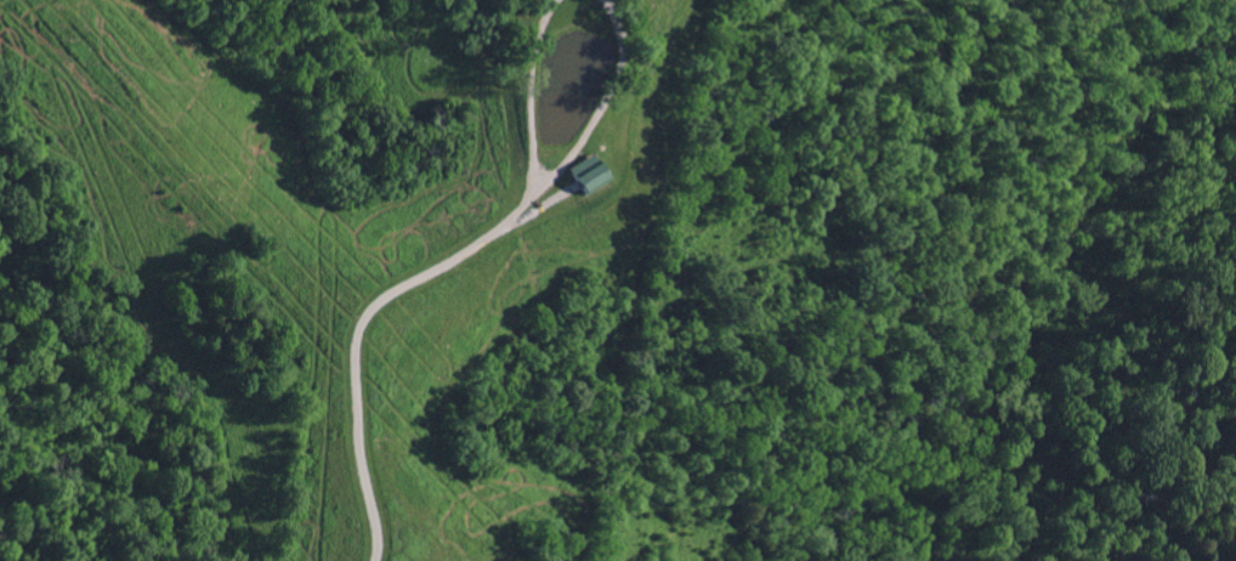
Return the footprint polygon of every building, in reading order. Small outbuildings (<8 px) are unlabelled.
[(575,192),(601,179),(589,153),(563,165),(575,192)]
